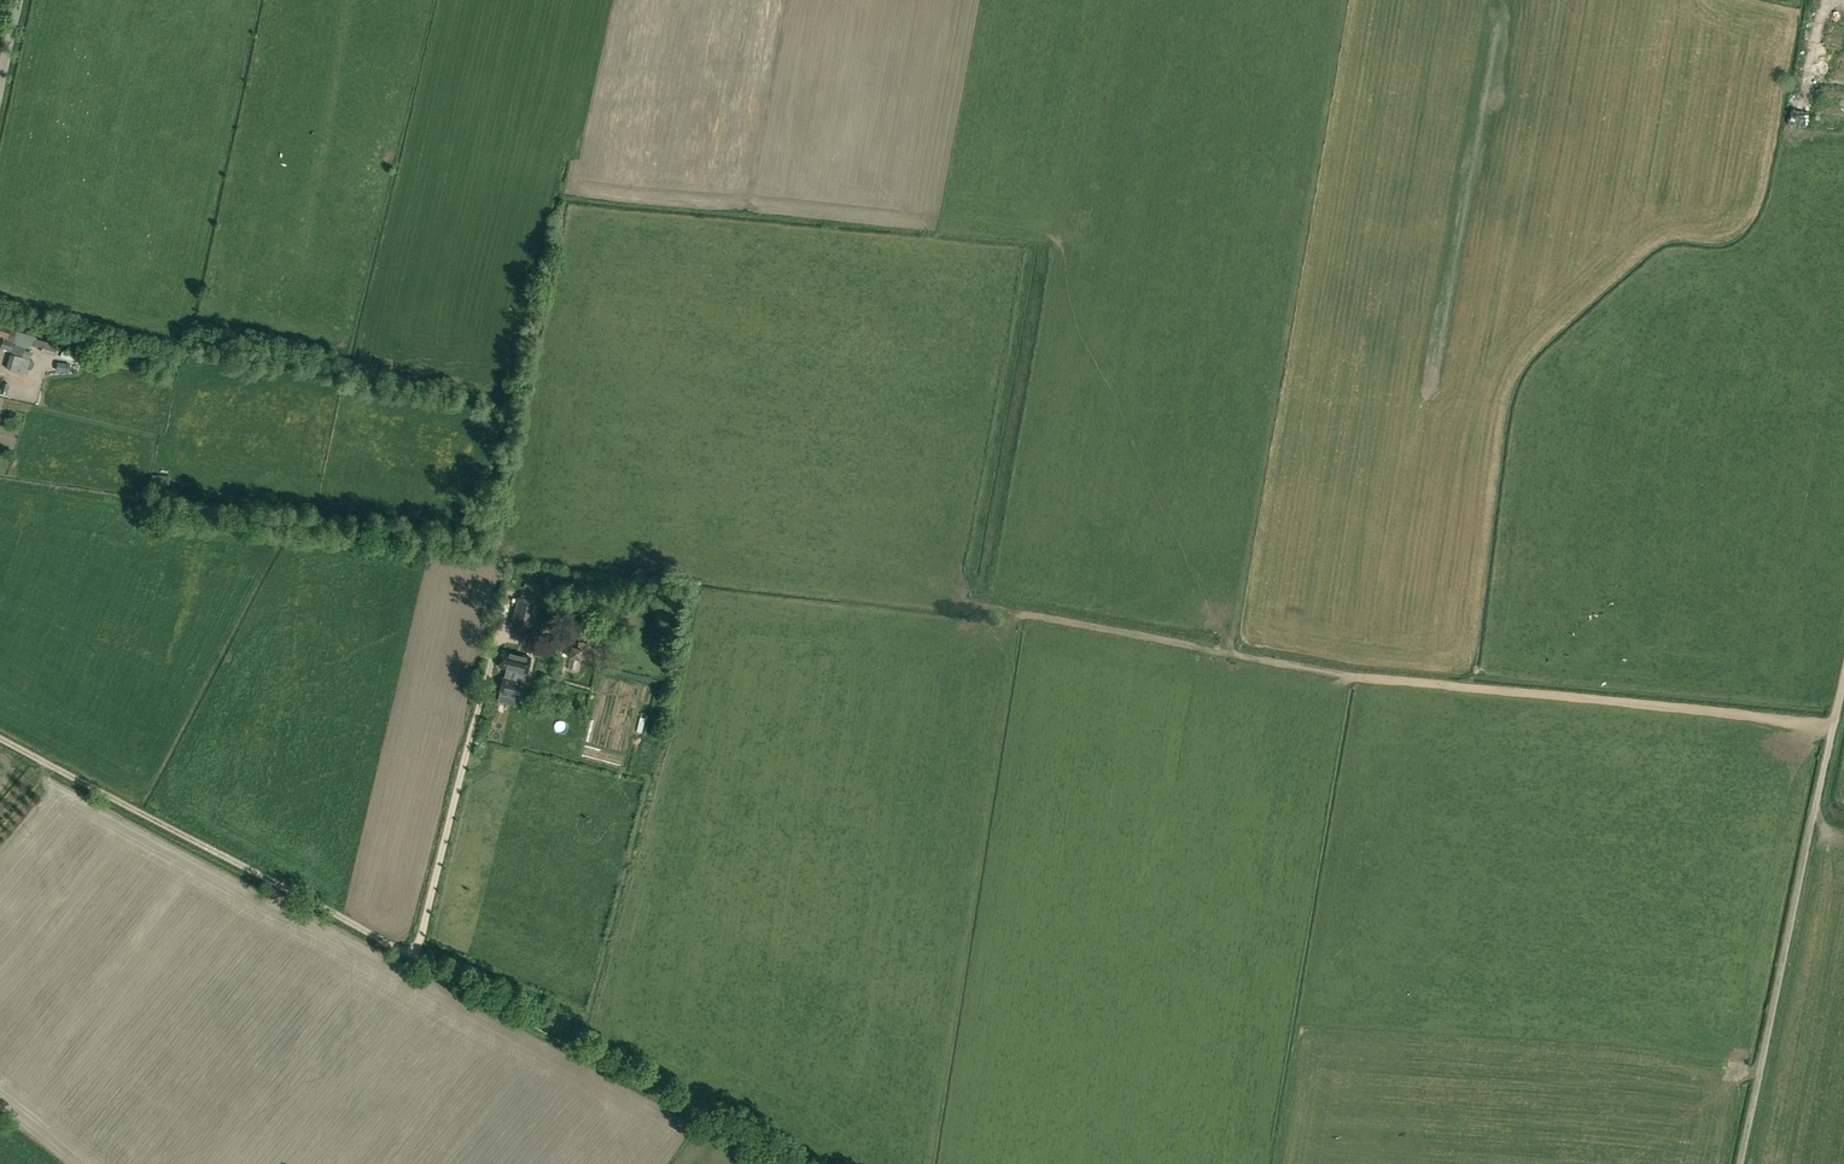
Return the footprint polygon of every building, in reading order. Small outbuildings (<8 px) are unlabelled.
[(1834,21),(1831,44),(1843,46),(1843,22),(1834,21)] [(0,326),(0,336),(4,337),(1,348),(11,352),(6,368),(25,374),(29,360),(22,358),(25,347),(33,345),(33,346),(42,349),(41,352),(55,356),(58,346),(35,339),(36,337),(0,326)] [(169,478),(158,476),(157,485),(168,487),(169,478)] [(539,604),(520,599),(512,628),(531,633),(539,604)] [(581,682),(591,646),(582,643),(572,679),(581,682)] [(500,668),(507,669),(505,679),(503,678),(500,692),(523,697),(526,684),(521,683),(523,673),(526,674),(530,658),(504,651),(500,668)]
